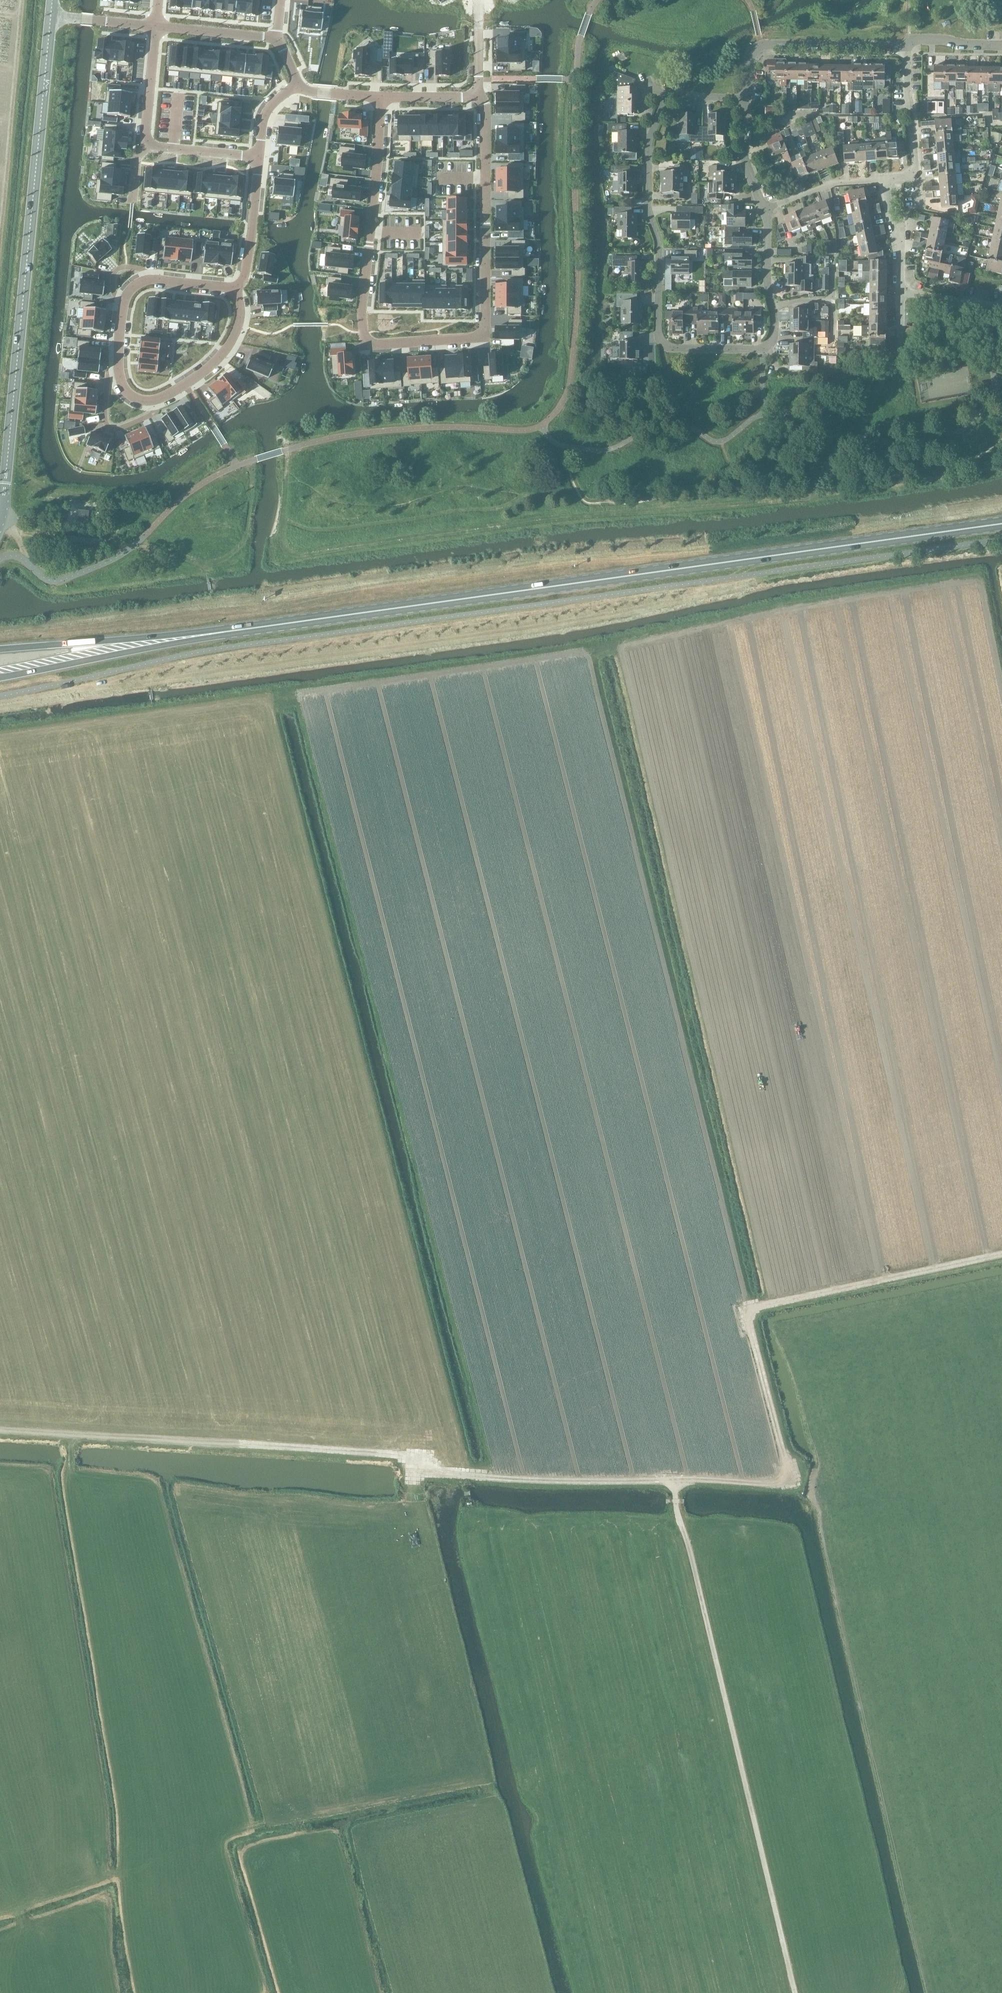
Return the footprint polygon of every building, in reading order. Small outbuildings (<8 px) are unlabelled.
[(169,7),(181,9),(181,8),(182,0),(170,0),(169,7)] [(181,8),(192,9),(192,0),(182,0),(181,8)] [(192,9),(202,10),(203,0),(192,0),(192,9)] [(202,11),(213,12),(214,11),(213,11),(214,0),(203,0),(202,10),(202,11)] [(213,11),(214,11),(223,12),(224,12),(225,0),(214,0),(213,11)] [(223,13),(235,14),(235,13),(236,0),(225,0),(224,12),(223,12),(223,13)] [(235,13),(245,14),(247,0),(236,0),(235,13)] [(245,15),(256,16),(258,0),(247,0),(245,14),(245,15)] [(302,12),(300,29),(301,29),(313,30),(313,32),(318,33),(319,31),(320,31),(321,31),(323,14),(322,14),(321,14),(322,7),(308,6),(307,12),(302,12)] [(538,29),(530,28),(530,37),(542,37),(542,34),(541,33),(538,29)] [(499,51),(525,52),(525,33),(511,33),(511,40),(499,40),(499,51)] [(96,51),(95,58),(96,58),(95,64),(107,65),(107,61),(109,42),(109,43),(109,42),(98,41),(97,51),(96,51)] [(109,42),(107,61),(117,62),(118,62),(119,44),(109,43),(109,42)] [(117,62),(117,66),(129,67),(131,45),(119,44),(118,62),(117,62)] [(170,48),(168,71),(179,72),(181,49),(170,48)] [(355,51),(354,60),(357,60),(357,75),(370,76),(370,62),(377,63),(377,48),(370,48),(370,50),(358,50),(358,51),(355,51)] [(181,49),(179,72),(190,73),(192,50),(191,50),(182,49),(181,49)] [(192,50),(190,73),(200,74),(203,52),(203,51),(192,50)] [(427,50),(426,65),(437,65),(437,76),(450,76),(450,64),(453,64),(453,56),(450,56),(450,54),(438,54),(438,52),(438,50),(427,50)] [(499,51),(499,63),(511,64),(511,70),(525,70),(525,52),(499,51)] [(203,52),(200,74),(211,75),(213,53),(203,52)] [(213,53),(211,75),(222,76),(224,53),(213,52),(213,53)] [(224,53),(222,76),(233,77),(235,55),(235,54),(224,53)] [(235,55),(233,77),(243,78),(246,56),(235,55)] [(402,61),(391,61),(391,75),(404,75),(412,75),(412,70),(419,70),(419,55),(411,55),(411,56),(402,56),(402,61)] [(246,56),(243,78),(254,79),(256,57),(246,56)] [(256,57),(254,79),(265,81),(266,78),(272,79),(273,67),(267,66),(268,57),(256,56),(256,57)] [(768,61),(768,74),(772,74),(772,79),(773,80),(782,80),(781,92),(787,92),(787,88),(787,64),(787,61),(786,60),(780,60),(780,61),(768,61)] [(809,64),(808,90),(812,90),(812,82),(819,83),(820,66),(820,64),(816,64),(815,63),(810,63),(809,64)] [(787,64),(787,88),(790,88),(790,80),(798,80),(798,64),(787,64)] [(798,64),(798,80),(805,81),(805,90),(808,90),(809,64),(798,64)] [(852,65),(852,66),(852,67),(852,91),(856,91),(863,91),(863,89),(863,81),(863,65),(852,65)] [(863,81),(863,89),(870,89),(874,89),(874,65),(863,65),(863,81)] [(874,65),(874,89),(877,89),(882,89),(884,89),(885,86),(885,81),(891,81),(891,66),(885,66),(885,65),(874,65)] [(820,66),(819,83),(827,83),(826,90),(830,90),(830,66),(820,66)] [(830,66),(830,90),(834,91),(834,83),(841,83),(841,66),(830,66)] [(841,66),(841,83),(848,83),(848,91),(852,91),(852,67),(852,66),(841,66)] [(942,90),(945,90),(946,66),(934,66),(934,82),(942,82),(942,90)] [(949,82),(956,83),(956,66),(946,66),(945,90),(949,90),(949,82)] [(956,66),(956,83),(956,90),(963,90),(963,92),(967,92),(967,68),(968,68),(968,66),(956,66)] [(967,68),(967,92),(978,92),(978,85),(978,68),(968,68),(967,68)] [(985,92),(989,92),(989,68),(978,68),(978,85),(985,85),(985,92)] [(989,68),(989,92),(1000,93),(1000,85),(1000,68),(989,68)] [(618,94),(618,114),(632,114),(633,111),(639,111),(639,88),(633,87),(633,85),(634,85),(636,80),(614,71),(614,94),(618,94)] [(106,91),(105,103),(108,104),(108,103),(130,105),(131,94),(132,94),(132,93),(120,92),(120,86),(108,85),(107,91),(106,91)] [(498,93),(498,104),(524,104),(524,93),(525,93),(525,86),(513,86),(513,93),(498,93)] [(218,102),(217,113),(239,115),(240,104),(218,102)] [(103,114),(102,121),(117,122),(117,116),(130,117),(130,116),(129,116),(130,105),(108,103),(108,104),(107,114),(103,114)] [(931,103),(931,113),(944,114),(944,103),(931,103)] [(498,104),(498,115),(513,115),(513,121),(525,121),(525,114),(524,114),(524,104),(498,104)] [(778,106),(765,106),(765,116),(778,116),(778,106)] [(217,113),(216,124),(238,126),(239,115),(217,113)] [(341,115),(340,128),(352,129),(352,133),(361,134),(360,136),(368,137),(368,122),(362,122),(362,116),(357,116),(357,115),(343,115),(341,115)] [(689,142),(702,142),(702,129),(695,129),(696,115),(680,115),(680,135),(689,135),(689,142)] [(702,129),(702,142),(715,142),(715,135),(725,135),(725,115),(710,115),(710,129),(702,129)] [(400,117),(400,141),(411,141),(411,136),(411,117),(400,117)] [(411,117),(411,136),(421,137),(422,137),(422,117),(421,117),(411,117)] [(422,137),(421,137),(421,141),(433,141),(433,137),(432,137),(433,117),(422,117),(422,137)] [(433,117),(432,137),(433,137),(443,137),(443,117),(433,117)] [(443,117),(443,137),(454,137),(454,117),(444,117),(443,117)] [(454,137),(454,141),(472,141),(472,129),(465,129),(466,117),(454,117),(454,137)] [(800,124),(800,125),(803,130),(802,130),(805,138),(816,134),(811,120),(800,124)] [(921,122),(921,124),(922,127),(936,126),(936,132),(962,130),(961,125),(957,125),(956,120),(921,122)] [(279,128),(277,145),(299,147),(300,130),(297,130),(298,123),(285,122),(284,128),(279,128)] [(103,142),(127,144),(127,139),(126,139),(127,130),(126,130),(117,129),(117,125),(105,124),(103,142)] [(216,124),(215,135),(237,138),(238,126),(216,124)] [(497,142),(524,142),(524,124),(510,124),(510,130),(498,130),(498,142),(497,142)] [(619,132),(619,143),(615,142),(615,144),(614,151),(616,152),(619,153),(627,153),(627,160),(637,160),(637,152),(636,152),(636,132),(627,132),(627,124),(609,124),(608,132),(619,132)] [(787,128),(789,138),(797,136),(794,127),(787,128)] [(966,130),(962,130),(936,132),(937,143),(953,142),(953,135),(967,134),(966,130)] [(891,132),(886,132),(887,138),(887,143),(888,160),(899,159),(899,153),(904,152),(904,142),(898,143),(892,143),(891,132)] [(991,143),(995,144),(995,142),(998,143),(1001,140),(1001,138),(1001,134),(996,133),(991,132),(991,143)] [(782,154),(787,166),(792,164),(784,141),(781,133),(765,139),(769,147),(773,158),(782,154)] [(887,138),(876,139),(876,140),(876,144),(877,161),(888,160),(887,143),(887,138)] [(871,145),(865,145),(867,161),(877,161),(876,144),(876,140),(871,140),(871,145)] [(99,141),(98,156),(101,156),(101,160),(114,161),(114,157),(123,158),(123,159),(124,159),(125,150),(126,150),(127,144),(103,142),(99,141)] [(859,141),(854,142),(855,146),(856,162),(867,161),(865,145),(859,145),(859,141)] [(497,142),(497,154),(510,154),(509,161),(524,161),(524,142),(497,142)] [(850,146),(844,147),(845,163),(856,162),(855,146),(854,142),(849,142),(850,146)] [(938,154),(954,153),(953,142),(937,143),(938,154)] [(818,154),(812,156),(818,171),(828,167),(822,152),(819,144),(815,145),(818,154)] [(341,148),(340,155),(344,155),(343,167),(345,168),(344,171),(353,172),(353,169),(365,170),(366,157),(354,156),(355,149),(341,148)] [(833,148),(822,152),(828,167),(839,164),(833,148)] [(800,153),(802,160),(808,175),(818,171),(812,156),(807,158),(804,151),(800,153)] [(938,165),(955,163),(954,153),(938,154),(938,165)] [(792,164),(787,166),(790,175),(795,173),(798,179),(808,175),(802,160),(792,164)] [(101,181),(123,184),(126,184),(126,176),(123,176),(124,172),(114,171),(114,164),(102,163),(101,181)] [(395,174),(395,175),(418,177),(420,166),(396,163),(395,174)] [(939,175),(956,174),(955,163),(938,165),(939,175)] [(497,170),(497,181),(524,181),(524,164),(509,164),(509,170),(497,170)] [(631,196),(633,194),(634,192),(635,192),(635,174),(630,174),(630,167),(612,166),(611,174),(619,174),(619,192),(621,192),(622,194),(623,196),(625,197),(629,197),(631,196)] [(661,182),(683,182),(683,176),(687,177),(687,166),(675,166),(675,172),(663,172),(661,172),(663,172),(662,182),(661,182)] [(714,177),(714,183),(736,183),(735,183),(735,172),(723,172),(723,166),(711,166),(710,177),(714,177)] [(146,169),(143,192),(155,193),(157,171),(146,169)] [(157,171),(155,193),(167,194),(169,172),(157,171)] [(169,172),(167,194),(180,196),(182,173),(169,172)] [(182,173),(180,196),(191,197),(193,174),(182,173)] [(273,179),(272,196),(292,198),(293,198),(295,181),(294,181),(293,181),(294,174),(279,173),(278,179),(274,179),(273,179)] [(196,174),(194,193),(205,194),(207,175),(196,174)] [(940,186),(957,185),(956,174),(939,175),(940,186)] [(205,194),(204,198),(217,199),(219,177),(207,175),(205,194)] [(395,175),(394,185),(413,187),(413,188),(417,188),(418,177),(395,175)] [(219,177),(217,199),(230,200),(232,178),(219,177)] [(232,178),(230,200),(241,202),(243,179),(232,178)] [(332,179),(331,186),(335,187),(334,199),(360,202),(362,189),(347,187),(348,181),(332,179)] [(97,180),(96,193),(98,193),(97,199),(111,201),(111,194),(122,195),(123,184),(101,181),(97,180)] [(497,181),(497,192),(509,192),(509,199),(524,199),(524,181),(497,181)] [(683,182),(661,182),(661,183),(662,183),(662,193),(675,193),(675,199),(687,199),(687,189),(683,189),(683,182)] [(736,183),(714,183),(709,183),(709,193),(710,193),(710,200),(722,200),(722,194),(736,194),(736,193),(735,193),(735,183),(736,184),(736,183)] [(392,196),(412,198),(413,188),(413,187),(394,185),(393,186),(394,186),(393,196),(392,196)] [(940,191),(941,197),(957,196),(957,185),(940,186),(932,187),(926,187),(927,192),(940,191)] [(848,193),(850,203),(867,200),(864,189),(848,193)] [(964,195),(957,196),(941,197),(942,208),(958,207),(958,201),(965,200),(964,195)] [(392,196),(391,207),(411,209),(412,198),(392,196)] [(448,199),(448,211),(467,211),(467,199),(448,199)] [(850,203),(853,214),(869,211),(867,200),(850,203)] [(497,219),(497,220),(524,220),(524,208),(522,208),(522,202),(509,202),(509,208),(497,208),(497,219)] [(826,202),(816,205),(821,221),(832,217),(826,202)] [(727,211),(727,226),(746,227),(746,211),(742,211),(742,205),(721,205),(721,211),(727,211)] [(805,209),(813,229),(817,227),(815,223),(821,221),(816,205),(805,209)] [(685,213),(677,213),(673,213),(673,230),(690,230),(690,214),(703,214),(703,207),(686,206),(685,213)] [(632,208),(614,208),(614,215),(619,215),(619,230),(624,230),(624,238),(637,238),(637,215),(632,215),(632,208)] [(801,228),(808,226),(810,232),(813,230),(813,229),(805,209),(795,213),(801,228)] [(342,218),(341,226),(345,227),(344,238),(357,240),(358,238),(359,224),(360,219),(354,218),(355,212),(342,210),(341,218),(342,218)] [(448,221),(467,221),(467,211),(448,211),(448,221)] [(853,214),(855,225),(871,221),(869,211),(853,214)] [(787,238),(786,234),(791,232),(801,228),(795,213),(785,217),(787,223),(777,226),(778,242),(787,238)] [(949,221),(933,218),(931,229),(947,232),(953,233),(954,229),(948,228),(949,221)] [(497,220),(497,232),(509,232),(509,238),(524,238),(524,220),(497,220)] [(444,221),(444,232),(467,232),(467,221),(448,221),(444,221)] [(855,225),(857,235),(885,229),(884,225),(872,227),(871,221),(855,225)] [(114,224),(112,241),(119,242),(121,225),(114,224)] [(740,227),(725,227),(725,245),(752,245),(755,244),(755,235),(752,234),(752,233),(740,233),(740,227)] [(993,239),(1001,241),(1001,229),(995,228),(993,239)] [(875,242),(874,236),(886,234),(885,229),(857,235),(859,246),(875,242)] [(921,238),(929,239),(945,243),(947,232),(931,229),(930,235),(916,232),(915,236),(921,238)] [(444,232),(443,243),(467,243),(467,232),(444,232)] [(137,235),(135,256),(149,257),(149,251),(155,252),(157,239),(150,238),(151,236),(137,235)] [(161,238),(160,247),(164,247),(163,259),(171,260),(170,261),(177,262),(179,239),(165,237),(165,239),(161,238)] [(88,252),(87,253),(96,263),(112,250),(103,239),(98,243),(96,245),(94,244),(88,249),(90,250),(88,252)] [(179,239),(177,262),(183,262),(183,261),(191,262),(192,254),(196,254),(197,242),(193,241),(193,240),(179,239)] [(219,243),(217,266),(223,266),(223,265),(231,266),(232,254),(236,254),(237,244),(233,243),(234,240),(219,239),(219,243)] [(929,239),(926,250),(943,253),(945,243),(929,239)] [(991,249),(1001,252),(1001,241),(993,239),(991,249)] [(201,242),(200,251),(204,251),(203,263),(211,264),(211,265),(217,266),(219,243),(205,241),(205,242),(201,242)] [(497,248),(497,259),(524,259),(524,248),(525,248),(525,241),(513,241),(513,248),(497,248)] [(881,248),(877,249),(875,242),(859,246),(862,257),(868,255),(870,260),(871,260),(871,261),(883,261),(881,248)] [(443,243),(443,254),(467,254),(467,253),(467,244),(467,243),(443,243)] [(328,254),(327,267),(339,268),(339,273),(348,274),(349,269),(353,270),(354,257),(340,255),(341,249),(328,247),(327,254),(328,254)] [(725,249),(725,260),(733,260),(733,268),(752,268),(752,256),(743,255),(743,249),(740,249),(733,249),(725,249)] [(988,260),(1001,263),(1001,252),(991,249),(988,260)] [(939,270),(940,264),(942,258),(946,259),(948,254),(943,253),(926,250),(924,261),(930,262),(929,268),(939,270)] [(672,274),(689,274),(690,258),(697,258),(697,251),(685,251),(685,257),(672,257),(672,274)] [(261,253),(258,274),(263,275),(262,281),(277,284),(278,277),(271,275),(274,255),(261,253)] [(443,254),(443,265),(467,265),(467,254),(443,254)] [(614,266),(629,267),(629,283),(644,284),(644,263),(637,263),(637,256),(614,256),(614,266)] [(786,264),(786,275),(804,275),(805,264),(814,264),(814,258),(801,258),(801,264),(786,264)] [(497,259),(497,270),(512,270),(512,276),(525,276),(525,269),(524,269),(524,259),(497,259)] [(883,261),(871,261),(871,260),(870,260),(859,260),(859,265),(863,265),(863,272),(887,272),(887,261),(883,261)] [(986,271),(1001,274),(1001,263),(988,260),(986,271)] [(944,274),(950,276),(949,282),(959,285),(959,288),(966,289),(970,274),(963,272),(963,269),(940,264),(939,270),(945,271),(944,274)] [(724,293),(739,293),(739,287),(752,287),(752,272),(723,271),(723,279),(733,279),(733,286),(724,286),(724,293)] [(859,282),(870,283),(887,283),(887,272),(863,272),(863,278),(859,278),(859,282)] [(80,280),(78,294),(103,296),(104,282),(98,282),(99,275),(82,274),(82,280),(80,280)] [(814,275),(804,275),(786,275),(786,286),(796,286),(796,293),(813,293),(814,286),(814,275)] [(351,300),(353,287),(341,285),(342,279),(329,278),(328,285),(331,285),(329,297),(331,297),(331,301),(339,301),(339,298),(351,300)] [(497,286),(497,296),(519,297),(523,297),(523,279),(509,279),(509,285),(497,286)] [(381,281),(381,304),(392,304),(392,285),(393,285),(393,281),(381,281)] [(413,281),(413,285),(414,285),(414,304),(424,304),(425,304),(425,286),(425,281),(413,281)] [(870,283),(870,294),(887,294),(887,283),(870,283)] [(392,285),(392,304),(393,304),(403,304),(403,285),(393,285),(392,285)] [(403,285),(403,304),(414,304),(414,285),(413,285),(403,285)] [(424,304),(424,310),(435,310),(436,310),(436,286),(425,286),(425,304),(424,304)] [(436,286),(436,310),(446,310),(446,290),(447,290),(447,286),(436,286)] [(457,286),(457,290),(457,310),(468,310),(469,286),(457,286)] [(446,290),(446,310),(457,310),(457,290),(447,290),(446,290)] [(280,291),(256,292),(256,306),(262,305),(263,312),(277,311),(277,304),(281,304),(280,291)] [(623,324),(640,324),(640,314),(642,314),(642,310),(640,310),(640,302),(637,302),(637,294),(617,294),(617,307),(624,307),(623,324)] [(870,294),(870,304),(887,305),(887,294),(870,294)] [(497,296),(497,307),(509,307),(509,314),(521,314),(521,307),(519,307),(519,297),(497,296)] [(145,304),(144,312),(147,312),(147,318),(158,320),(160,300),(148,298),(148,304),(145,304)] [(160,300),(158,320),(168,321),(169,321),(170,301),(171,301),(160,300)] [(80,301),(79,308),(84,309),(83,319),(104,321),(106,310),(94,309),(94,303),(80,301)] [(168,321),(168,323),(179,324),(181,302),(171,301),(170,301),(169,321),(168,321)] [(181,302),(179,324),(190,325),(191,322),(190,322),(192,303),(181,302)] [(192,303),(190,322),(191,322),(200,323),(201,323),(203,304),(202,304),(192,303)] [(807,303),(807,309),(791,309),(790,321),(809,321),(809,314),(815,314),(815,310),(818,310),(819,303),(807,303)] [(200,323),(200,324),(212,325),(213,319),(216,319),(216,311),(213,311),(214,305),(202,304),(203,304),(201,323),(200,323)] [(887,305),(870,304),(864,304),(864,315),(870,315),(887,316),(887,305)] [(683,320),(690,320),(691,308),(679,308),(679,312),(673,312),(672,320),(670,320),(670,330),(672,330),(672,334),(683,334),(683,320)] [(708,334),(708,333),(709,312),(702,312),(702,308),(691,308),(690,320),(697,320),(697,334),(708,334)] [(719,320),(726,321),(726,308),(714,308),(714,312),(709,312),(708,333),(719,333),(719,320)] [(726,308),(726,321),(733,321),(733,335),(744,335),(744,333),(744,313),(738,313),(738,309),(726,308)] [(750,313),(744,313),(744,333),(754,333),(754,321),(761,321),(762,309),(750,309),(750,313)] [(870,315),(870,326),(886,326),(887,316),(870,315)] [(77,329),(76,336),(91,337),(92,331),(103,332),(104,321),(83,319),(79,318),(78,329),(77,329)] [(520,340),(520,328),(522,328),(522,321),(509,321),(509,327),(497,327),(497,340),(502,340),(514,340),(520,340)] [(790,332),(806,332),(806,338),(818,338),(818,328),(809,328),(809,321),(790,321),(790,332)] [(862,337),(870,337),(886,337),(886,326),(870,326),(862,326),(862,337)] [(633,332),(620,332),(620,343),(621,343),(621,347),(613,347),(613,358),(621,359),(641,360),(641,351),(640,351),(640,342),(638,342),(638,339),(636,339),(636,338),(633,338),(633,332)] [(716,341),(721,348),(728,343),(724,336),(716,341)] [(77,340),(77,339),(65,337),(65,346),(76,348),(77,340)] [(886,337),(870,337),(870,348),(886,348),(886,337)] [(141,338),(140,349),(159,351),(159,350),(160,340),(141,338)] [(790,355),(808,355),(815,355),(815,344),(818,345),(818,338),(806,338),(805,344),(790,344),(790,355)] [(77,340),(76,347),(79,348),(78,359),(100,361),(101,349),(89,348),(90,342),(77,340)] [(346,348),(331,349),(332,356),(333,356),(334,374),(340,374),(340,376),(354,375),(354,373),(353,359),(352,354),(346,354),(346,348)] [(140,349),(138,360),(160,362),(161,351),(159,350),(159,351),(140,349)] [(251,356),(246,369),(269,378),(274,365),(268,363),(270,357),(259,352),(256,358),(251,356)] [(507,374),(507,366),(504,366),(503,354),(490,355),(491,367),(484,367),(485,380),(492,379),(492,377),(504,376),(504,374),(507,374)] [(470,355),(458,356),(460,383),(479,381),(478,367),(471,367),(470,355)] [(815,355),(808,355),(790,355),(790,366),(806,367),(805,372),(817,373),(818,362),(815,362),(815,355)] [(447,369),(441,369),(442,384),(460,383),(458,356),(446,357),(447,369)] [(431,357),(420,358),(422,384),(439,383),(438,368),(432,369),(431,357)] [(410,373),(404,374),(404,386),(411,386),(411,385),(422,384),(420,358),(409,359),(410,373)] [(74,370),(73,377),(86,378),(87,372),(98,373),(100,361),(78,359),(77,370),(74,370)] [(138,360),(137,371),(159,373),(160,362),(138,360)] [(371,374),(364,375),(365,387),(371,387),(371,389),(383,388),(382,361),(370,362),(371,374)] [(382,361),(383,388),(402,387),(401,372),(394,373),(393,361),(382,362),(382,361)] [(632,371),(632,377),(648,377),(648,364),(638,364),(638,371),(632,371)] [(227,374),(217,381),(231,399),(230,399),(232,402),(242,394),(242,395),(248,391),(239,379),(234,383),(227,374)] [(210,387),(208,388),(215,398),(210,402),(218,412),(223,407),(222,405),(230,399),(231,399),(217,381),(216,382),(215,382),(209,387),(210,387)] [(72,388),(71,400),(97,403),(97,402),(96,402),(96,401),(97,401),(98,393),(97,393),(97,391),(86,390),(86,383),(74,382),(73,388),(72,388)] [(69,411),(68,418),(83,420),(83,413),(95,415),(97,403),(71,400),(70,411),(69,411)] [(181,406),(171,412),(183,431),(182,431),(184,434),(195,428),(194,427),(200,423),(193,412),(187,416),(181,406)] [(171,412),(161,419),(167,429),(162,432),(169,443),(175,439),(173,437),(182,431),(183,431),(171,412)] [(65,422),(64,430),(75,428),(75,423),(65,422)] [(84,426),(68,430),(69,437),(85,433),(84,426)] [(145,428),(135,432),(144,456),(155,452),(154,451),(160,448),(155,437),(149,439),(145,428)] [(91,432),(86,445),(91,447),(91,448),(104,452),(105,453),(110,440),(91,432)] [(129,447),(123,449),(128,461),(134,459),(134,460),(144,456),(135,432),(125,436),(129,447)] [(91,516),(89,516),(89,511),(78,510),(77,520),(88,521),(88,519),(91,520),(91,516)]
